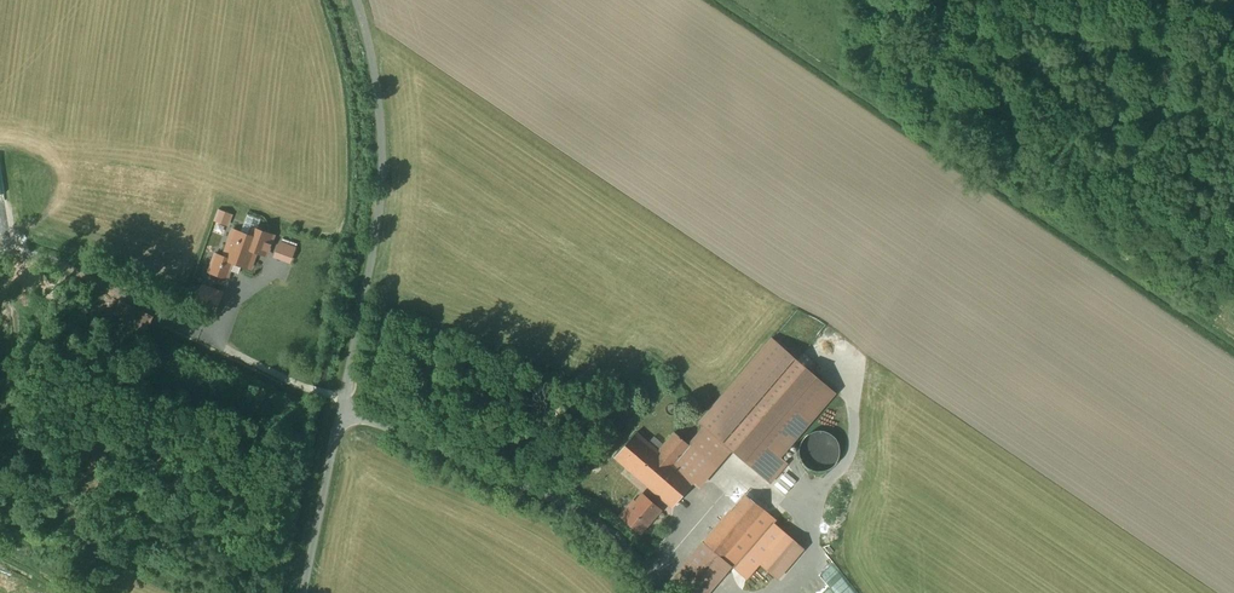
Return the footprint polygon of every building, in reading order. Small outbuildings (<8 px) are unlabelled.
[(233,215),(218,209),(214,222),(229,227),(233,215)] [(214,252),(206,274),(229,281),(234,265),(251,271),(257,254),(268,258),(276,235),(252,227),(249,235),(232,229),(223,255),(214,252)] [(297,247),(280,241),(273,258),(291,264),(297,247)] [(208,295),(221,301),(225,293),(213,286),(208,295)] [(114,314),(148,330),(155,315),(121,299),(114,314)] [(675,432),(658,452),(674,466),(653,490),(672,507),(726,445),(770,483),(787,464),(779,457),(835,393),(773,340),(701,423),(705,427),(690,445),(675,432)] [(802,441),(801,445),(800,450),(800,454),(801,458),(803,462),(806,466),(809,468),(813,470),(817,471),(821,471),(826,471),(830,469),(833,466),(836,463),(838,459),(840,455),(840,451),(839,446),(838,442),(835,439),(832,436),(829,433),(825,432),(820,431),(816,432),(812,433),(808,435),(805,438),(802,441)] [(615,457),(653,490),(674,466),(658,452),(636,433),(615,457)] [(746,484),(669,573),(690,592),(714,592),(781,513),(746,484)] [(634,501),(621,516),(641,533),(661,511),(642,495),(635,503),(634,501)] [(785,534),(760,563),(779,579),(804,550),(785,534)]
